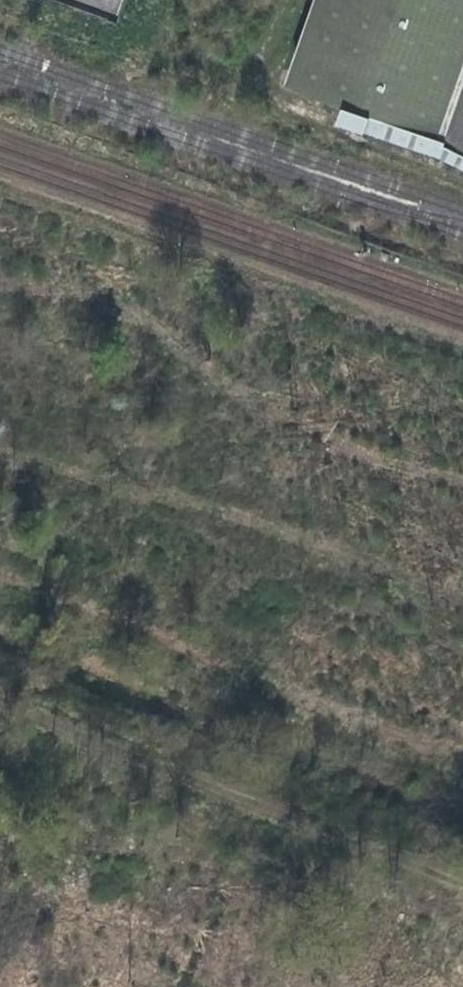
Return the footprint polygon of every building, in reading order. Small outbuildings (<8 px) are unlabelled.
[(268,86),(462,161),(462,0),(299,0),(268,86)]
